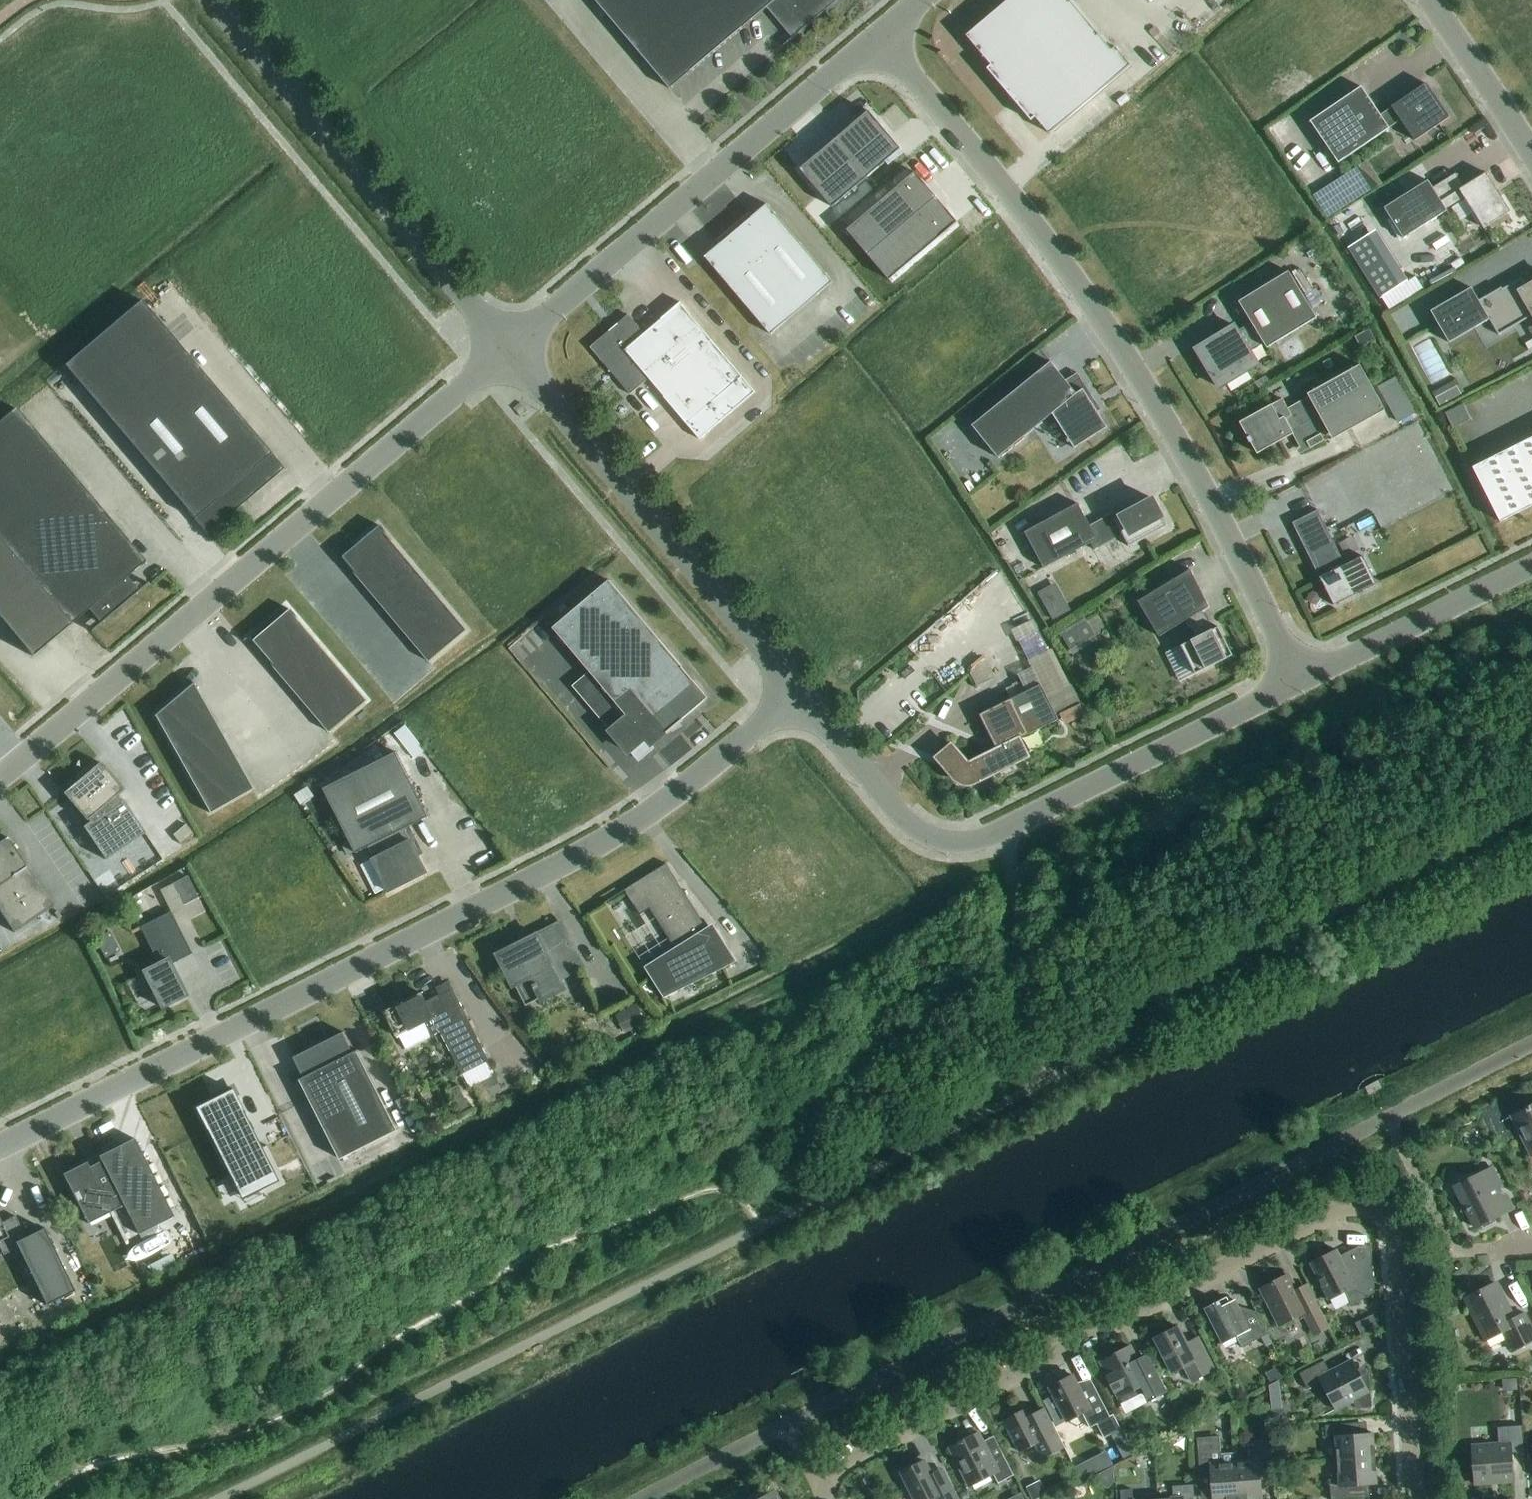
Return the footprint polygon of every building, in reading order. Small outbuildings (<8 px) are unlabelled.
[(793,39),(840,0),(595,0),(671,90),(767,9),(793,39)] [(1008,2),(967,36),(992,66),(988,69),(1032,122),(1036,118),(1050,135),(1131,66),(1116,48),(1112,51),(1069,0),(1006,0),(1008,2)] [(1362,87),(1311,122),(1329,150),(1330,150),(1339,163),(1401,121),(1415,142),(1450,118),(1437,98),(1436,98),(1427,84),(1381,116),(1362,87)] [(868,111),(800,171),(832,208),(901,149),(868,111)] [(1485,126),(1477,131),(1483,140),(1490,136),(1485,126)] [(1328,217),(1370,190),(1357,170),(1315,196),(1328,217)] [(915,173),(847,231),(890,281),(958,223),(915,173)] [(1512,224),(1505,214),(1509,212),(1503,202),(1504,201),(1486,173),(1465,187),(1456,174),(1433,188),(1428,181),(1385,209),(1404,239),(1448,212),(1446,209),(1464,198),(1484,229),(1490,225),(1493,230),(1507,221),(1510,226),(1512,224)] [(705,258),(706,259),(706,258),(771,335),(833,283),(768,206),(769,206),(768,205),(749,221),(745,217),(721,237),(725,241),(705,258)] [(1235,326),(1196,350),(1220,388),(1259,365),(1250,350),(1263,341),(1268,348),(1317,318),(1289,272),(1239,302),(1253,325),(1239,333),(1235,326)] [(1431,312),(1450,344),(1490,320),(1499,336),(1531,317),(1531,284),(1527,287),(1522,278),(1503,290),(1502,288),(1479,301),(1472,288),(1431,312)] [(285,469),(141,300),(64,366),(207,535),(285,469)] [(756,393),(682,305),(682,304),(681,303),(662,319),(662,320),(645,334),(629,315),(590,348),(631,395),(650,379),(665,397),(664,397),(701,440),(702,439),(756,393)] [(1375,340),(1369,329),(1355,337),(1361,348),(1375,340)] [(1052,363),(973,426),(999,459),(1053,415),(1068,438),(1066,440),(1069,444),(1071,442),(1075,449),(1108,428),(1090,399),(1093,397),(1078,373),(1077,374),(1080,379),(1070,386),(1052,363)] [(1289,409),(1283,399),(1240,423),(1249,438),(1247,439),(1250,444),(1251,443),(1258,454),(1294,434),(1302,449),(1309,445),(1311,449),(1325,441),(1323,437),(1330,433),(1333,440),(1386,411),(1361,365),(1308,394),(1310,397),(1289,409)] [(1400,373),(1381,382),(1400,419),(1419,410),(1400,373)] [(1461,394),(1454,382),(1433,393),(1440,405),(1461,394)] [(145,562),(15,408),(0,421),(0,618),(32,657),(88,609),(101,624),(139,592),(127,577),(145,562)] [(1473,469),(1501,523),(1531,507),(1531,439),(1473,469)] [(1078,504),(1025,533),(1044,569),(1091,544),(1095,551),(1096,550),(1095,548),(1122,534),(1130,548),(1168,527),(1154,499),(1116,519),(1113,514),(1112,515),(1113,516),(1091,528),(1078,504)] [(1322,577),(1320,578),(1334,606),(1377,585),(1363,557),(1346,565),(1318,511),(1293,523),(1318,573),(1319,572),(1322,577)] [(467,631),(392,542),(379,526),(341,559),(343,562),(344,561),(352,570),(351,571),(354,574),(358,579),(359,578),(367,587),(366,588),(367,589),(368,589),(375,598),(375,599),(383,608),(384,608),(392,617),(391,618),(392,619),(393,618),(400,628),(408,638),(409,637),(417,647),(416,647),(417,649),(418,648),(425,657),(425,658),(429,663),(467,631)] [(1201,613),(1209,608),(1209,607),(1191,570),(1190,571),(1190,570),(1138,602),(1160,638),(1189,620),(1198,638),(1182,646),(1196,675),(1234,656),(1219,627),(1211,632),(1201,613)] [(1056,617),(1073,607),(1058,579),(1041,589),(1056,617)] [(612,732),(630,753),(631,752),(636,758),(667,732),(669,733),(672,730),(673,731),(681,725),(680,724),(684,721),(683,720),(706,701),(709,698),(610,581),(553,628),(590,672),(588,674),(589,675),(591,673),(629,718),(612,732)] [(277,619),(273,615),(248,637),(330,733),(368,701),(289,609),(277,619)] [(1036,668),(1057,658),(1039,619),(1018,628),(1036,668)] [(154,717),(155,717),(209,814),(252,789),(193,685),(194,684),(193,683),(154,716),(154,717)] [(1041,685),(981,715),(998,750),(969,764),(953,744),(937,758),(955,779),(956,781),(959,783),(961,784),(963,784),(964,785),(968,786),(971,785),(974,785),(976,784),(1030,757),(1021,739),(1059,720),(1041,685)] [(406,726),(395,734),(415,759),(425,751),(406,726)] [(397,753),(324,789),(357,854),(369,848),(375,859),(373,860),(389,893),(428,873),(419,856),(418,856),(413,847),(414,846),(406,829),(429,817),(397,753)] [(63,793),(86,821),(123,790),(100,762),(63,793)] [(186,824),(173,835),(180,844),(193,833),(186,824)] [(14,933),(54,906),(7,837),(0,842),(0,912),(14,933)] [(645,967),(665,999),(737,963),(713,925),(707,929),(666,864),(625,890),(640,915),(650,909),(675,948),(645,967)] [(187,876),(173,883),(184,905),(198,898),(187,876)] [(143,972),(161,1007),(185,995),(170,965),(192,954),(170,912),(140,927),(159,964),(143,972)] [(539,941),(529,946),(519,951),(516,946),(498,955),(514,987),(531,978),(543,1001),(566,990),(561,980),(584,968),(562,923),(537,935),(539,941)] [(490,1061),(468,1018),(453,989),(440,995),(441,997),(427,1004),(422,993),(384,1012),(397,1037),(425,1023),(432,1037),(441,1032),(462,1075),(490,1061)] [(647,1023),(637,1004),(617,1015),(626,1034),(647,1023)] [(344,1033),(294,1058),(304,1078),(299,1081),(300,1082),(301,1081),(341,1160),(398,1131),(358,1052),(359,1052),(359,1051),(354,1053),(344,1033)] [(503,1091),(495,1076),(477,1085),(485,1100),(503,1091)] [(233,1089),(194,1108),(240,1198),(278,1181),(233,1089)] [(1524,1140),(1526,1141),(1531,1152),(1531,1106),(1512,1116),(1524,1140)] [(86,1163),(63,1174),(84,1217),(106,1206),(115,1222),(128,1215),(138,1235),(174,1217),(134,1138),(119,1146),(118,1143),(110,1147),(111,1150),(98,1157),(107,1175),(95,1181),(86,1163)] [(1460,1213),(1469,1215),(1475,1228),(1513,1209),(1492,1168),(1454,1187),(1463,1204),(1460,1213)] [(4,1256),(18,1248),(46,1305),(75,1291),(44,1229),(26,1237),(15,1216),(1,1223),(0,1221),(0,1248),(4,1256)] [(1336,1250),(1311,1263),(1330,1300),(1345,1293),(1352,1305),(1375,1294),(1371,1246),(1359,1247),(1340,1257),(1336,1250)] [(1262,1289),(1280,1325),(1305,1313),(1316,1334),(1329,1328),(1307,1285),(1295,1291),(1287,1275),(1262,1289)] [(1513,1352),(1531,1342),(1531,1329),(1524,1313),(1513,1319),(1495,1283),(1466,1298),(1487,1341),(1504,1333),(1513,1352)] [(1205,1309),(1223,1344),(1236,1338),(1242,1348),(1262,1338),(1268,1335),(1256,1311),(1243,1318),(1235,1301),(1230,1303),(1227,1298),(1205,1309)] [(1198,1338),(1187,1344),(1178,1327),(1155,1339),(1173,1374),(1185,1367),(1192,1382),(1214,1370),(1198,1338)] [(1268,1335),(1262,1338),(1266,1347),(1272,1343),(1268,1335)] [(1100,1362),(1107,1376),(1115,1393),(1116,1393),(1121,1404),(1144,1392),(1148,1401),(1167,1392),(1148,1356),(1138,1361),(1130,1347),(1100,1362)] [(1368,1374),(1361,1378),(1352,1361),(1330,1372),(1324,1361),(1299,1374),(1307,1389),(1322,1382),(1336,1411),(1352,1402),(1356,1409),(1372,1408),(1369,1374),(1368,1374)] [(1285,1376),(1280,1366),(1266,1374),(1271,1383),(1285,1376)] [(1066,1420),(1067,1422),(1082,1414),(1090,1429),(1097,1425),(1104,1439),(1121,1430),(1113,1415),(1110,1417),(1093,1383),(1080,1390),(1073,1376),(1050,1388),(1061,1410),(1061,1411),(1066,1420)] [(1517,1379),(1503,1380),(1503,1391),(1518,1390),(1517,1379)] [(1276,1404),(1286,1402),(1282,1381),(1272,1383),(1276,1404)] [(1004,1421),(1020,1453),(1035,1445),(1042,1459),(1065,1447),(1045,1409),(1028,1418),(1024,1410),(1004,1421)] [(1287,1423),(1285,1411),(1282,1411),(1273,1412),(1274,1424),(1287,1423)] [(1336,1437),(1338,1461),(1375,1458),(1373,1434),(1350,1436),(1349,1424),(1325,1425),(1326,1438),(1336,1437)] [(1499,1445),(1472,1447),(1475,1483),(1514,1480),(1510,1426),(1498,1427),(1499,1445)] [(1121,1430),(1112,1435),(1118,1447),(1127,1442),(1121,1430)] [(950,1448),(969,1487),(993,1474),(998,1484),(1006,1480),(1014,1476),(1003,1454),(993,1460),(979,1433),(950,1448)] [(1235,1454),(1221,1455),(1219,1437),(1197,1438),(1200,1479),(1212,1478),(1214,1498),(1238,1498),(1235,1454)] [(1235,1454),(1238,1498),(1262,1498),(1260,1475),(1272,1474),(1270,1443),(1247,1445),(1249,1462),(1236,1463),(1235,1454)] [(1113,1465),(1106,1452),(1090,1460),(1097,1473),(1113,1465)] [(1338,1461),(1339,1479),(1329,1480),(1331,1498),(1355,1498),(1354,1486),(1377,1484),(1375,1458),(1338,1461)] [(914,1498),(934,1498),(958,1498),(942,1469),(932,1475),(925,1461),(901,1474),(914,1498)] [(1006,1480),(998,1484),(1001,1488),(1009,1484),(1006,1480)] [(1032,1498),(1039,1498),(1047,1495),(1040,1480),(1026,1488),(1032,1498)] [(1172,1498),(1194,1498),(1193,1485),(1181,1486),(1182,1498),(1172,1498)] [(1132,1490),(1121,1491),(1121,1498),(1133,1498),(1132,1490)]
